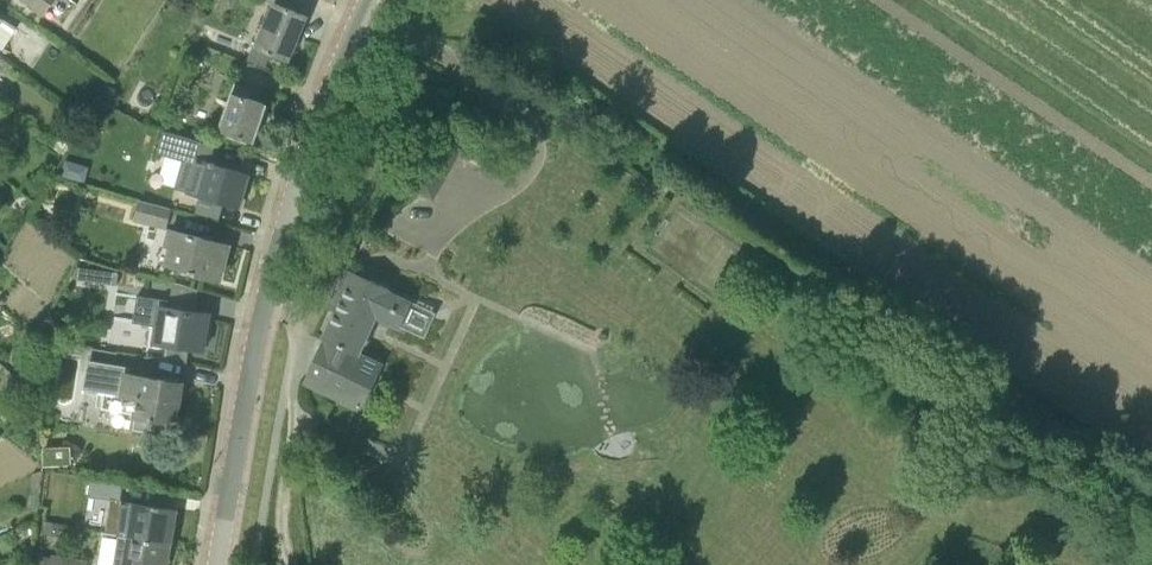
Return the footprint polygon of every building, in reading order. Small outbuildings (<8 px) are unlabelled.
[(45,13),(54,0),(26,0),(45,13)] [(306,15),(275,2),(266,24),(263,22),(255,43),(288,58),(306,15)] [(231,89),(218,127),(254,139),(266,104),(247,97),(251,86),(234,81),(232,90),(231,89)] [(195,158),(195,160),(186,158),(178,188),(187,191),(187,192),(197,195),(197,194),(237,205),(243,185),(244,185),(248,173),(195,158)] [(167,229),(168,227),(172,208),(139,199),(134,220),(167,229)] [(164,263),(195,272),(218,278),(227,246),(213,242),(214,240),(168,227),(167,229),(163,245),(168,246),(164,263)] [(91,267),(89,280),(117,284),(119,271),(91,267)] [(355,272),(304,380),(362,408),(384,362),(362,351),(377,318),(383,321),(388,310),(399,314),(407,296),(355,272)] [(155,323),(152,339),(204,347),(204,343),(208,344),(213,318),(208,317),(209,314),(169,308),(171,299),(137,294),(133,321),(155,323)] [(183,382),(132,373),(133,367),(90,360),(85,389),(99,391),(96,406),(133,413),(132,415),(134,416),(132,427),(148,429),(151,415),(176,420),(183,382)] [(71,448),(43,449),(43,466),(72,465),(71,448)] [(94,478),(92,491),(122,495),(123,482),(94,478)] [(125,534),(170,541),(176,509),(131,501),(125,534)] [(125,534),(120,564),(163,564),(164,559),(168,560),(171,542),(170,541),(125,534)] [(89,559),(52,553),(49,564),(88,564),(89,559)]
